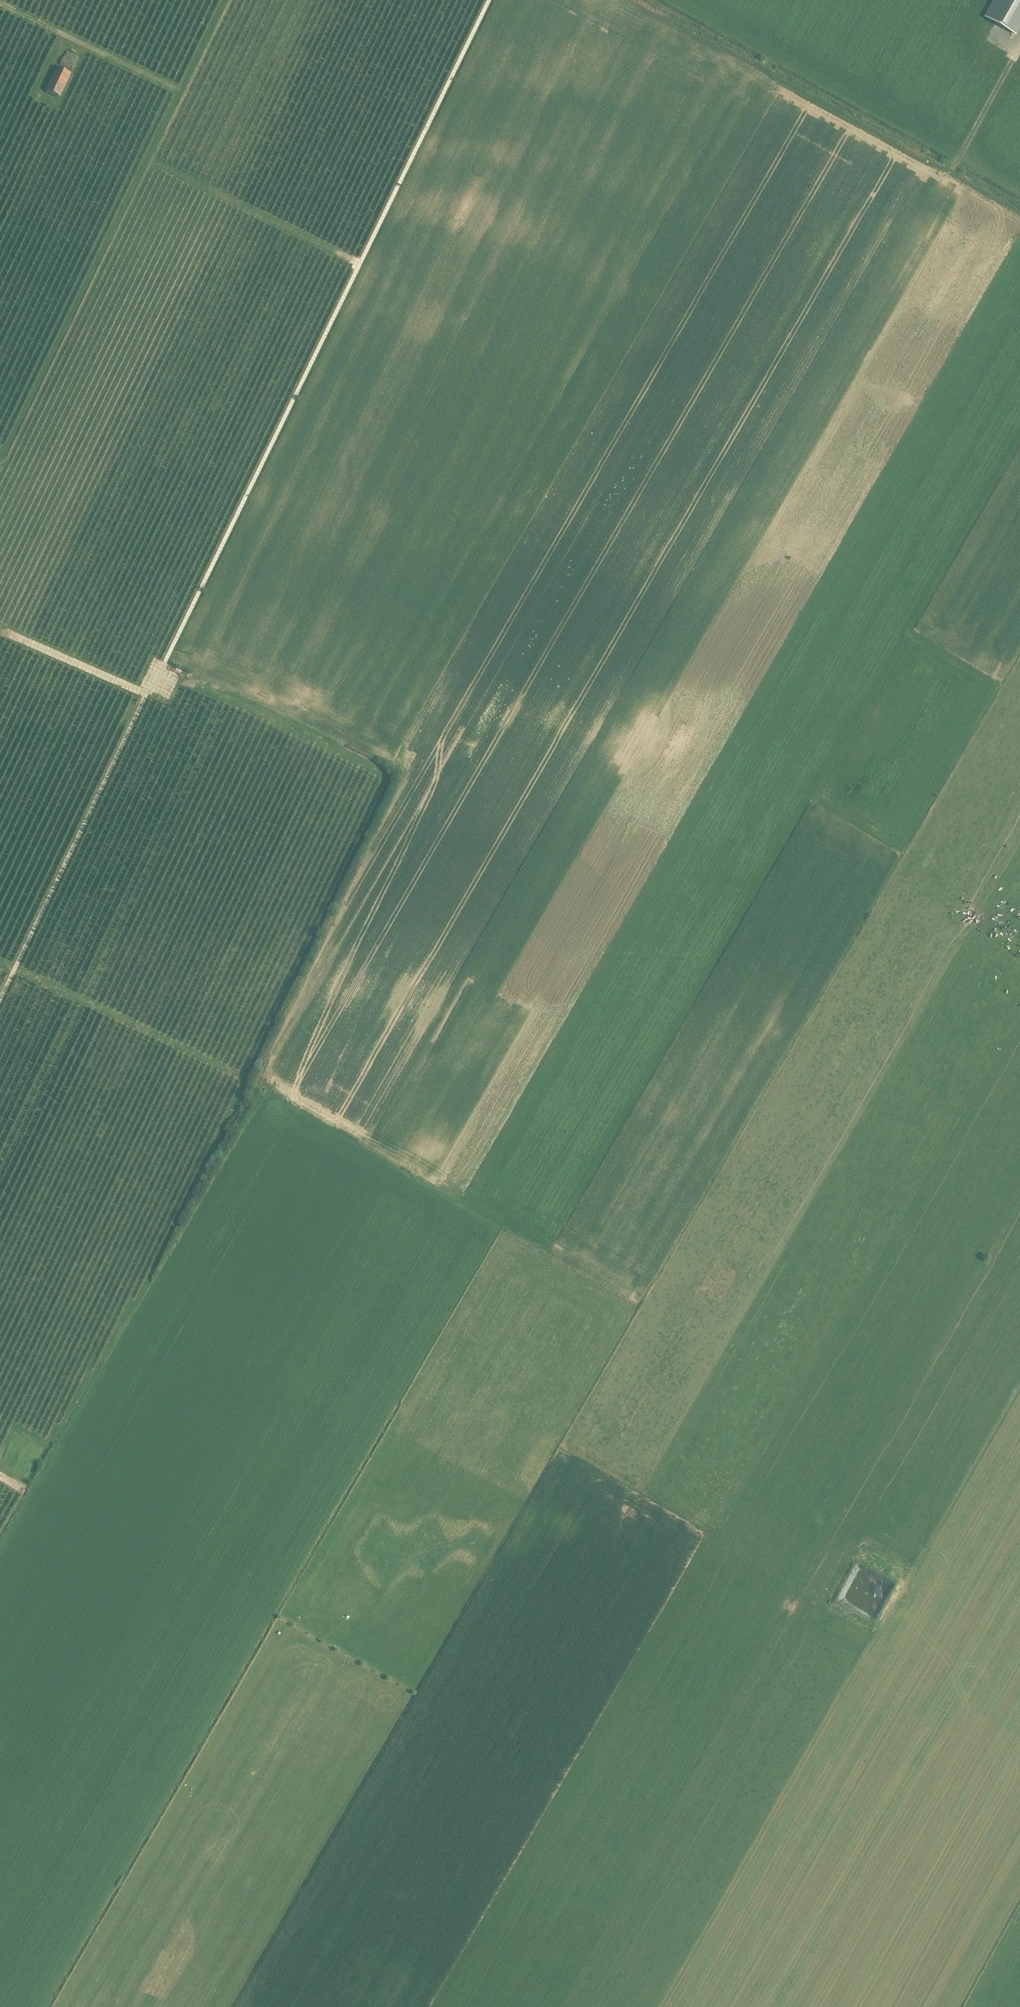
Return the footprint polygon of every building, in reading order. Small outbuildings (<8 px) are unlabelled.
[(987,17),(1013,32),(1010,37),(1013,39),(1019,26),(1019,0),(997,0),(987,17)] [(57,67),(47,91),(60,97),(71,74),(57,67)]
